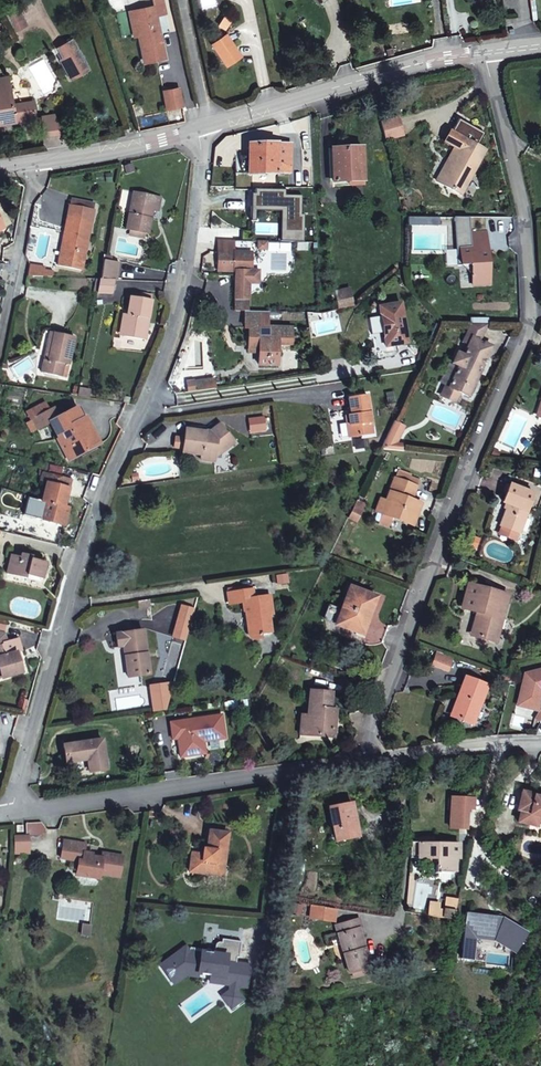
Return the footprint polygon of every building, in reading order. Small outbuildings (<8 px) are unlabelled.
[(168,14),(165,0),(155,0),(156,3),(131,9),(136,34),(140,33),(147,64),(167,60),(158,17),(168,14)] [(76,77),(91,68),(73,36),(63,41),(67,49),(71,48),(73,51),(65,57),(76,77)] [(232,71),(247,62),(233,39),(218,49),(232,71)] [(12,100),(7,74),(0,76),(0,106),(0,108),(0,109),(0,122),(38,115),(34,96),(12,100)] [(181,89),(164,92),(168,111),(185,108),(181,89)] [(67,130),(56,112),(40,115),(44,134),(67,130)] [(404,141),(400,122),(383,126),(388,144),(404,141)] [(450,144),(454,146),(460,148),(442,183),(461,194),(484,149),(455,134),(450,144)] [(287,177),(288,146),(260,145),(261,140),(252,139),(250,174),(287,177)] [(436,181),(442,183),(460,148),(454,146),(436,181)] [(365,185),(363,151),(333,153),(335,188),(365,185)] [(134,184),(126,221),(129,221),(141,224),(151,226),(157,198),(160,199),(162,189),(134,184)] [(286,188),(255,188),(255,206),(284,207),(283,240),(304,240),(304,213),(302,213),(302,194),(286,194),(286,188)] [(75,190),(74,198),(96,202),(98,194),(75,190)] [(87,255),(96,202),(74,198),(67,231),(70,231),(66,252),(87,255)] [(460,267),(470,266),(471,286),(488,285),(486,233),(459,235),(460,267)] [(233,248),(222,247),(221,255),(233,256),(233,248)] [(233,269),(238,269),(237,309),(244,309),(250,310),(251,278),(260,278),(261,267),(252,267),(254,250),(233,248),(233,256),(233,269)] [(103,268),(116,271),(119,257),(106,254),(103,268)] [(233,269),(233,256),(221,255),(221,267),(233,269)] [(37,271),(61,271),(60,260),(36,259),(37,271)] [(113,286),(116,272),(103,272),(100,286),(113,286)] [(338,307),(354,301),(350,285),(334,289),(338,307)] [(135,289),(132,307),(129,330),(148,333),(153,291),(135,289)] [(401,304),(381,307),(385,346),(406,344),(401,304)] [(123,329),(129,330),(132,307),(125,307),(123,329)] [(278,343),(288,345),(290,327),(265,324),(266,310),(250,310),(244,309),(243,324),(248,325),(247,330),(255,331),(253,344),(259,345),(257,353),(257,363),(275,364),(278,343)] [(448,367),(439,387),(460,396),(482,344),(470,339),(477,322),(465,322),(453,354),(447,351),(442,365),(448,367)] [(60,348),(58,348),(62,328),(56,326),(50,355),(58,357),(60,348)] [(68,360),(73,361),(80,332),(62,328),(58,348),(60,348),(58,357),(50,355),(47,367),(66,371),(68,360)] [(246,353),(257,353),(259,345),(253,344),(255,331),(247,330),(246,353)] [(233,384),(232,373),(222,374),(223,385),(233,384)] [(214,386),(223,385),(222,374),(213,375),(214,386)] [(349,394),(351,411),(349,412),(351,427),(371,425),(366,392),(349,394)] [(39,424),(53,416),(64,434),(68,432),(79,451),(96,440),(82,413),(75,402),(59,411),(54,402),(33,415),(39,424)] [(82,413),(96,440),(103,436),(89,410),(82,413)] [(182,451),(201,453),(201,458),(212,460),(231,443),(208,446),(207,429),(186,426),(182,451)] [(231,443),(215,426),(209,432),(207,429),(208,446),(231,443)] [(71,456),(79,451),(68,432),(64,434),(60,437),(71,456)] [(381,500),(386,502),(382,514),(409,523),(416,502),(409,500),(403,498),(409,482),(391,475),(381,500)] [(507,499),(500,522),(521,529),(533,490),(508,480),(502,498),(507,499)] [(66,506),(70,486),(46,481),(43,501),(49,503),(45,521),(66,525),(69,507),(66,506)] [(414,484),(409,482),(403,498),(409,500),(414,484)] [(376,511),(382,514),(386,502),(381,500),(376,511)] [(45,521),(49,503),(43,501),(39,520),(45,521)] [(8,535),(9,527),(0,526),(0,534),(8,535)] [(25,553),(15,551),(11,573),(45,578),(49,558),(36,556),(37,552),(26,550),(25,553)] [(497,641),(509,596),(469,585),(464,606),(476,610),(483,611),(477,635),(497,641)] [(345,586),(330,622),(357,634),(372,597),(345,586)] [(21,600),(18,602),(17,607),(20,610),(40,613),(42,611),(42,605),(40,603),(21,600)] [(215,606),(215,611),(241,609),(240,603),(215,606)] [(261,613),(242,613),(241,609),(215,611),(216,623),(229,622),(231,632),(237,631),(238,646),(234,648),(239,657),(244,659),(253,658),(253,652),(263,652),(261,636),(264,635),(261,613)] [(483,611),(476,610),(471,634),(477,635),(483,611)] [(5,672),(25,667),(20,650),(26,648),(22,635),(7,639),(4,629),(0,628),(0,653),(5,672)] [(138,685),(132,643),(105,646),(107,660),(117,659),(117,667),(115,669),(117,688),(138,685)] [(518,701),(537,706),(540,692),(540,693),(540,669),(525,675),(518,701)] [(466,678),(457,698),(462,700),(454,718),(473,726),(488,687),(466,678)] [(305,715),(296,715),(296,736),(319,736),(319,727),(331,727),(331,708),(326,708),(326,691),(305,691),(305,715)] [(518,701),(517,707),(538,712),(540,701),(540,693),(540,692),(537,706),(518,701)] [(450,717),(454,718),(462,700),(457,698),(450,717)] [(184,726),(165,728),(167,745),(172,745),(174,763),(180,763),(182,760),(186,760),(186,762),(197,761),(199,758),(198,748),(220,746),(217,722),(194,725),(194,727),(184,728),(184,726)] [(331,727),(319,727),(319,736),(331,736),(331,727)] [(79,763),(81,777),(99,775),(95,744),(57,748),(59,766),(79,763)] [(452,806),(467,807),(468,804),(474,804),(475,794),(453,792),(452,806)] [(540,819),(540,799),(537,798),(538,796),(524,793),(519,812),(521,813),(519,823),(538,828),(540,819)] [(338,841),(360,837),(356,819),(352,802),(330,807),(338,841)] [(452,806),(451,823),(466,824),(467,807),(452,806)] [(26,817),(22,818),(14,819),(12,835),(24,837),(26,817)] [(215,860),(223,862),(229,829),(210,826),(208,843),(201,842),(200,847),(191,846),(188,868),(213,872),(215,860)] [(64,834),(59,851),(77,856),(74,866),(83,869),(85,875),(94,877),(96,872),(115,878),(122,857),(101,851),(99,856),(90,853),(91,850),(82,847),(84,840),(64,834)] [(453,850),(459,851),(459,839),(419,837),(419,834),(410,834),(410,836),(410,849),(433,850),(432,865),(452,866),(453,850)] [(222,873),(223,862),(215,860),(213,872),(222,873)] [(85,875),(83,869),(74,866),(72,871),(85,875)] [(414,905),(425,908),(428,887),(417,884),(414,905)] [(437,917),(458,921),(462,901),(451,899),(448,912),(438,911),(437,917)] [(429,916),(437,917),(438,911),(439,905),(430,904),(429,916)] [(524,943),(535,925),(509,909),(472,905),(469,933),(474,934),(480,928),(502,930),(524,943)] [(375,968),(369,949),(364,934),(367,932),(363,919),(337,927),(353,975),(369,970),(375,968)] [(69,921),(67,930),(74,933),(77,924),(69,921)] [(167,983),(178,975),(181,974),(194,975),(208,977),(209,973),(222,975),(220,986),(227,987),(236,989),(246,990),(249,967),(235,965),(236,958),(238,958),(240,943),(223,941),(222,944),(215,943),(214,950),(213,956),(182,951),(182,947),(154,966),(167,983)] [(213,956),(214,950),(182,947),(182,951),(213,956)] [(207,985),(220,986),(222,975),(209,973),(208,977),(207,985)] [(181,974),(178,975),(167,983),(169,986),(182,978),(194,980),(194,975),(181,974)] [(240,1002),(235,995),(226,994),(219,999),(229,1011),(240,1002)]
